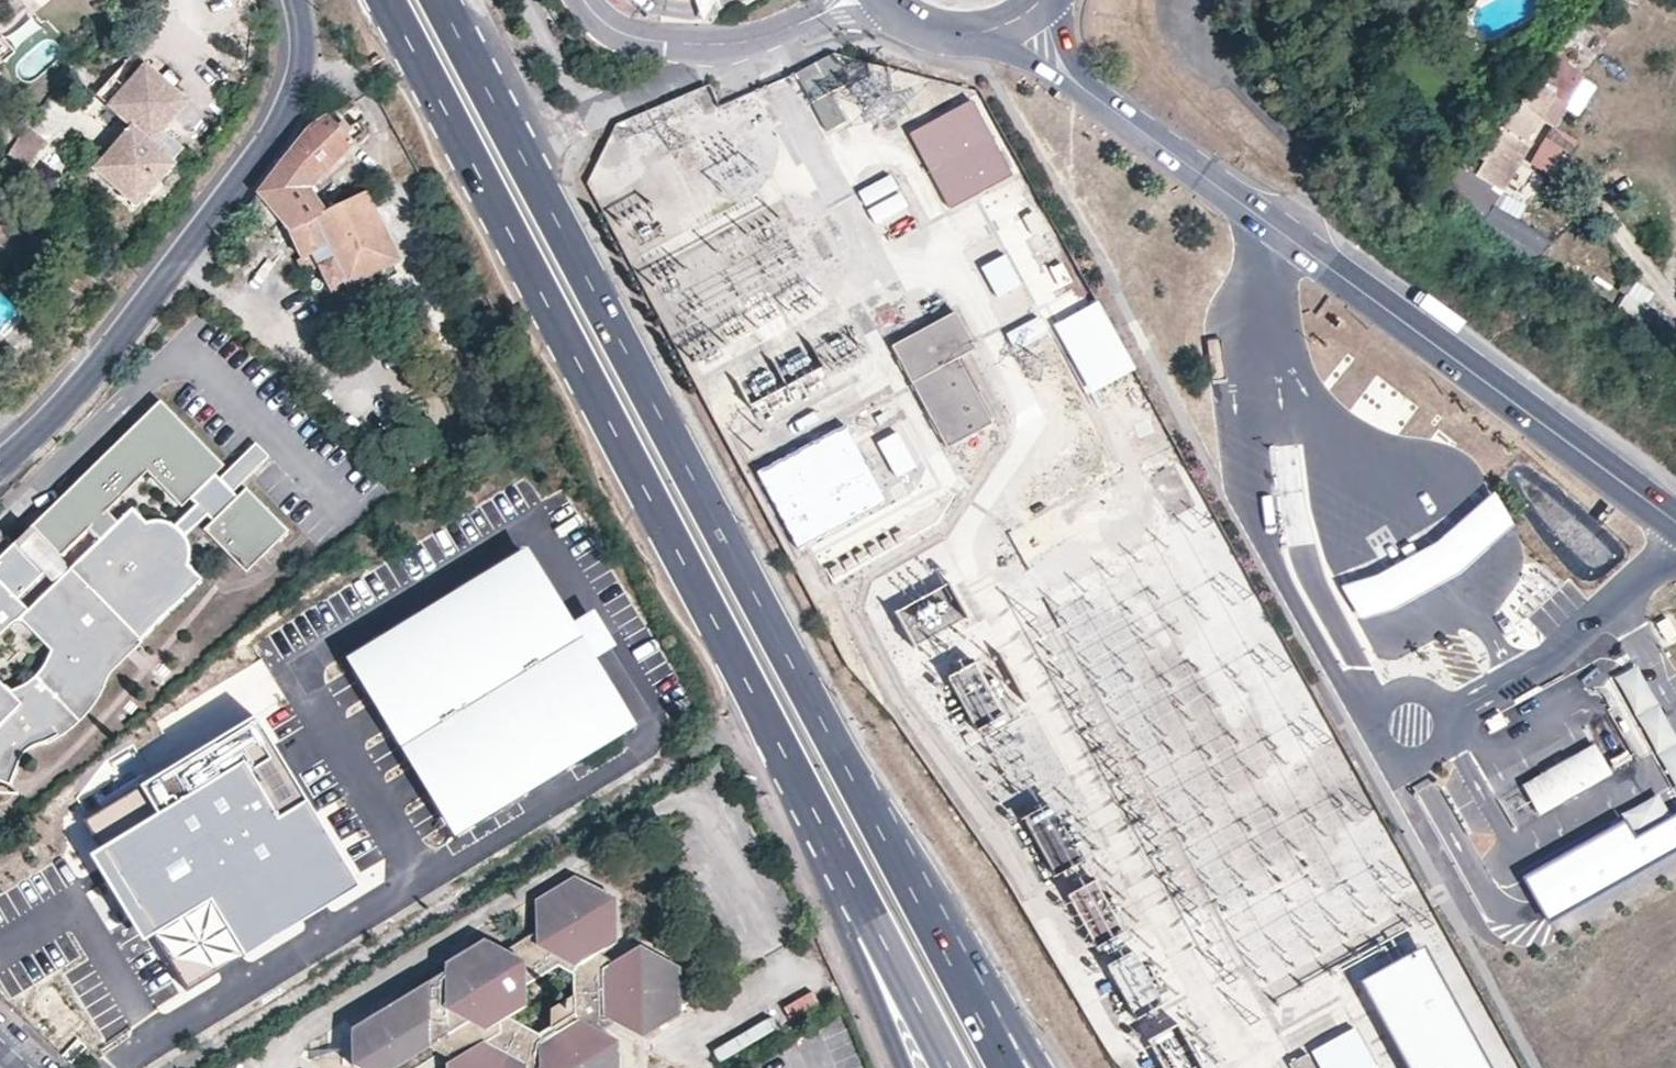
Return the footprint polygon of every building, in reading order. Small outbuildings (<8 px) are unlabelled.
[(1616,3),(1634,9),(1638,0),(1617,0),(1616,3)] [(1567,36),(1555,47),(1577,71),(1589,60),(1567,36)] [(128,127),(147,144),(182,104),(141,66),(121,89),(108,77),(92,95),(105,107),(128,127)] [(1519,114),(1508,109),(1492,129),(1497,132),(1490,146),(1485,144),(1473,164),(1479,167),(1473,179),(1501,195),(1519,161),(1513,157),(1525,136),(1534,122),(1549,130),(1561,109),(1549,102),(1551,95),(1534,85),(1519,114)] [(993,134),(992,133),(990,134),(970,97),(907,130),(928,168),(926,169),(926,170),(928,169),(948,206),(1011,173),(991,135),(993,134)] [(555,122),(563,119),(556,102),(548,106),(555,122)] [(344,133),(329,117),(308,128),(287,154),(257,192),(260,195),(281,219),(292,231),(304,259),(300,261),(307,274),(319,268),(336,262),(346,284),(347,287),(354,283),(393,266),(398,263),(367,193),(325,212),(310,188),(355,144),(352,141),(361,132),(353,123),(344,133)] [(27,126),(8,149),(25,163),(44,140),(27,126)] [(147,144),(128,127),(91,168),(133,205),(169,164),(147,144)] [(4,186),(17,169),(3,158),(0,162),(0,183),(4,186)] [(1524,191),(1532,175),(1521,168),(1513,184),(1524,191)] [(864,204),(896,186),(889,174),(857,191),(864,204)] [(905,205),(898,192),(865,208),(872,221),(905,205)] [(281,219),(260,195),(251,207),(257,213),(256,215),(265,225),(268,223),(272,228),(281,219)] [(1026,216),(1034,211),(1029,202),(1021,206),(1026,216)] [(1481,223),(1535,256),(1545,238),(1491,206),(1481,223)] [(1034,229),(1042,225),(1037,216),(1028,220),(1034,229)] [(967,249),(972,264),(1004,253),(998,238),(967,249)] [(1021,290),(1005,259),(982,272),(998,303),(1021,290)] [(393,266),(354,283),(359,295),(399,276),(393,266)] [(1634,324),(1641,309),(1621,298),(1614,312),(1634,324)] [(1093,300),(1053,323),(1092,392),(1132,370),(1093,300)] [(1039,313),(1007,330),(1014,344),(1046,326),(1039,313)] [(892,341),(944,444),(1006,413),(988,377),(969,387),(935,320),(892,341)] [(158,398),(24,527),(55,560),(91,525),(104,538),(120,523),(106,509),(147,470),(181,504),(187,496),(211,472),(222,464),(158,398)] [(883,500),(842,422),(755,467),(796,545),(883,500)] [(914,465),(895,430),(876,440),(895,475),(914,465)] [(197,506),(173,530),(178,532),(182,537),(206,514),(216,517),(238,495),(232,489),(264,456),(254,446),(220,481),(211,472),(187,496),(197,506)] [(216,517),(205,528),(246,569),(288,527),(247,487),(238,495),(216,517)] [(1369,576),(1307,597),(1323,630),(1396,609),(1451,576),(1509,527),(1487,492),(1439,544),(1369,576)] [(1010,529),(1026,559),(1076,534),(1060,504),(1010,529)] [(0,584),(0,638),(17,623),(49,652),(44,667),(37,677),(29,685),(17,691),(9,694),(0,685),(0,782),(8,785),(18,761),(28,749),(50,744),(69,735),(84,721),(99,699),(105,686),(108,675),(141,646),(139,641),(204,583),(188,570),(189,550),(182,537),(178,532),(173,530),(160,524),(145,528),(132,513),(120,523),(104,538),(28,614),(0,584)] [(15,542),(44,573),(60,558),(55,560),(24,527),(15,542)] [(550,594),(526,555),(450,601),(430,614),(353,660),(369,686),(435,795),(457,831),(549,775),(562,767),(630,725),(598,673),(550,594)] [(44,573),(54,583),(70,569),(60,558),(44,573)] [(948,583),(903,601),(959,737),(1004,718),(948,583)] [(430,614),(450,601),(444,592),(435,597),(424,604),(430,614)] [(358,886),(256,715),(141,783),(158,811),(100,846),(91,851),(144,938),(155,932),(210,899),(243,954),(358,886)] [(1612,775),(1595,745),(1523,785),(1541,815),(1612,775)] [(158,811),(141,783),(83,818),(100,846),(158,811)] [(1092,878),(1069,891),(1141,1025),(1165,1012),(1146,977),(1153,974),(1131,932),(1118,939),(1110,923),(1118,919),(1102,889),(1099,891),(1092,878)] [(448,1035),(461,1057),(453,1062),(449,1065),(449,1067),(616,1067),(616,1044),(598,1032),(607,1017),(638,1035),(677,1012),(677,993),(706,991),(705,980),(677,980),(677,970),(640,949),(606,969),(598,952),(613,943),(613,900),(575,880),(536,904),(537,932),(537,942),(511,957),(502,952),(484,942),(447,964),(447,974),(354,1028),(354,1063),(363,1067),(391,1067),(427,1048),(448,1035)] [(210,899),(155,932),(188,987),(243,954),(210,899)] [(537,942),(537,932),(502,952),(511,957),(537,942)] [(1421,943),(1357,978),(1408,1067),(1490,1067),(1421,943)] [(790,1018),(817,1006),(810,991),(783,1003),(790,1018)] [(1353,1027),(1311,1050),(1321,1067),(1376,1067),(1353,1027)] [(440,1055),(453,1062),(461,1057),(448,1035),(427,1048),(440,1055)] [(1307,1052),(1289,1061),(1293,1067),(1316,1067),(1307,1052)]
